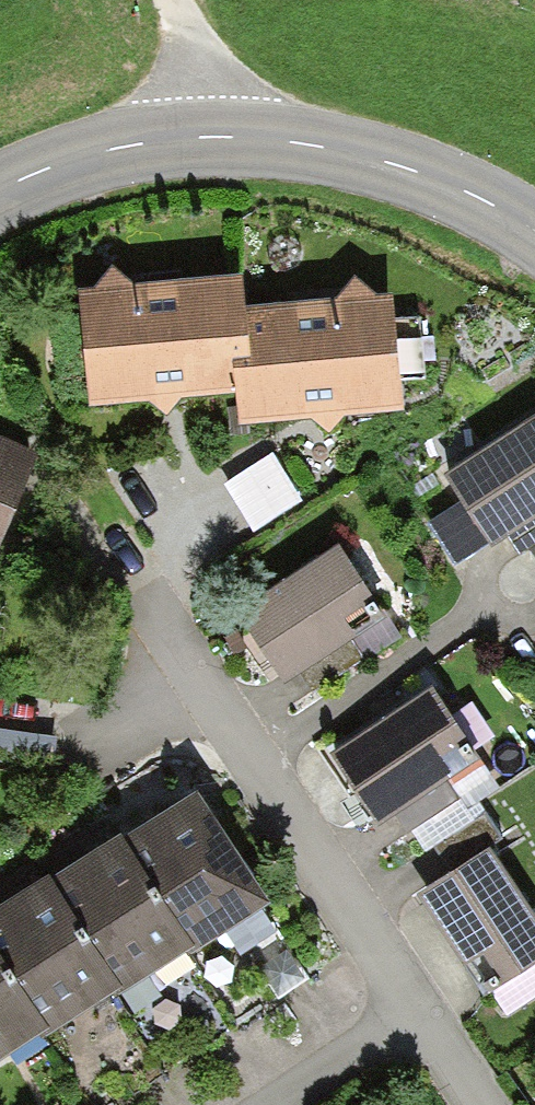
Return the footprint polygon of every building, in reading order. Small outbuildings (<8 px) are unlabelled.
[(91,288),(78,289),(87,405),(147,400),(164,415),(180,397),(232,393),(230,358),(246,357),(243,306),(240,276),(130,284),(110,266),(91,288)] [(230,358),(232,393),(234,422),(307,417),(328,433),(344,413),(398,409),(390,301),(351,275),(335,300),(243,306),(246,357),(230,358)] [(437,472),(480,540),(534,504),(534,409),(437,472)] [(34,458),(0,445),(0,547),(34,458)] [(267,455),(221,484),(253,533),(299,503),(267,455)] [(324,544),(226,615),(267,671),(365,600),(324,544)] [(422,685),(320,750),(367,823),(438,777),(428,761),(458,741),(422,685)] [(197,797),(128,836),(194,949),(265,906),(197,797)] [(128,836),(50,881),(116,994),(194,949),(128,836)] [(411,894),(479,992),(534,954),(534,925),(480,846),(411,894)] [(0,910),(0,968),(41,1038),(116,994),(50,881),(0,910)] [(41,1038),(0,968),(0,1062),(41,1038)]
